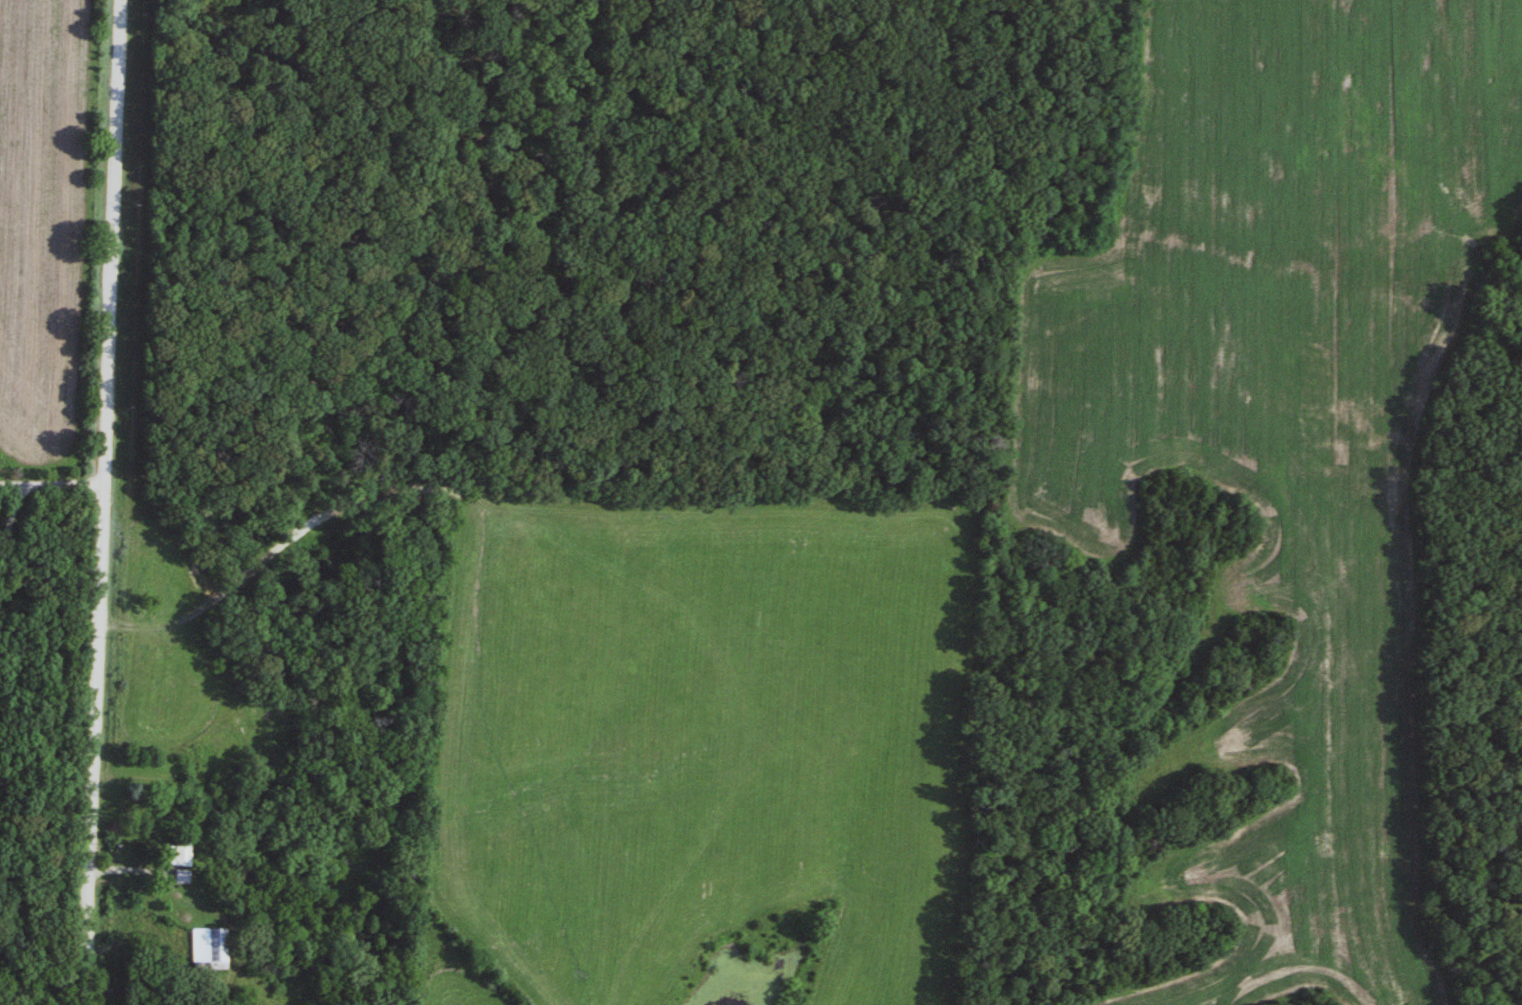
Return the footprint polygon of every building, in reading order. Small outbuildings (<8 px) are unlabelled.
[(229,929),(192,929),(192,963),(229,963),(229,929)]
